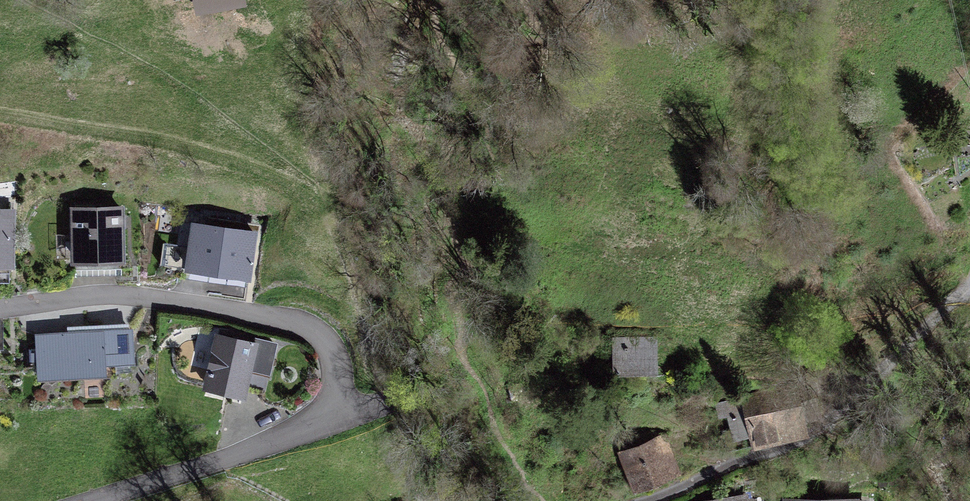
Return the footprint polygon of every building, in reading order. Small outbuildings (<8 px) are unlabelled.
[(196,17),(246,9),(245,0),(193,0),(196,17)] [(125,206),(69,208),(72,268),(127,266),(125,206)] [(0,209),(0,273),(15,273),(16,210),(0,209)] [(258,233),(192,224),(188,248),(163,244),(160,266),(185,269),(185,274),(251,285),(258,233)] [(133,330),(35,335),(37,383),(107,379),(106,368),(134,367),(133,330)] [(254,344),(215,334),(202,394),(247,403),(253,374),(270,378),(278,345),(255,339),(254,344)] [(658,337),(613,338),(613,379),(658,378),(658,337)] [(740,399),(714,404),(718,420),(728,419),(735,452),(751,448),(753,453),(781,446),(780,443),(794,439),(784,385),(739,395),(740,399)] [(656,429),(615,445),(634,497),(682,476),(666,434),(659,437),(656,429)]
